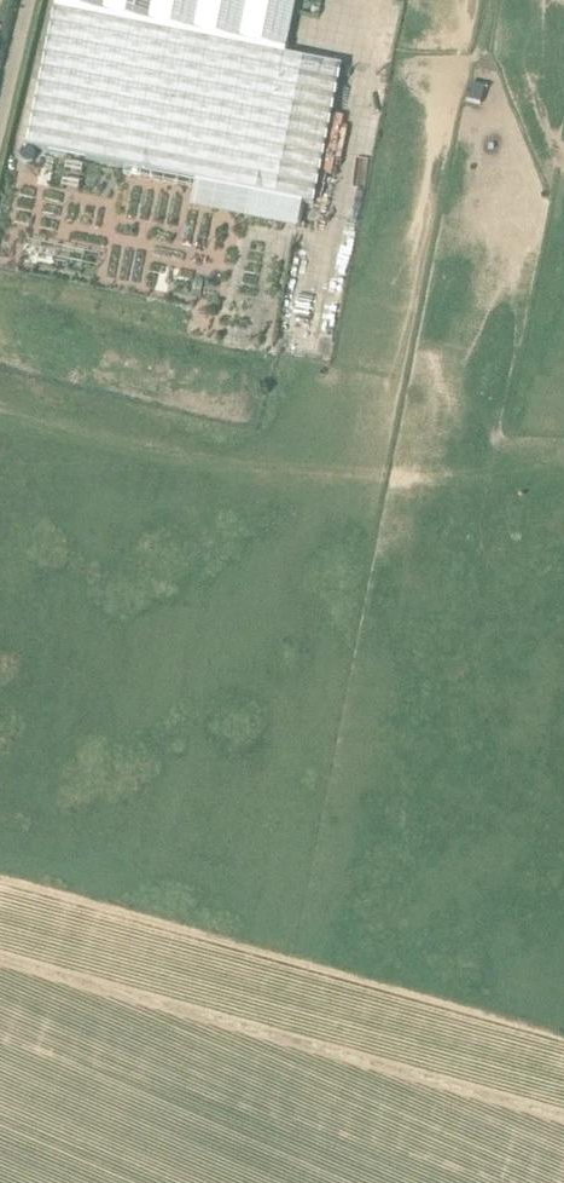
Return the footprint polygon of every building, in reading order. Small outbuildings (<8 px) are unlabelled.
[(314,210),(342,72),(285,59),(296,6),(298,0),(57,0),(26,153),(314,210)]
